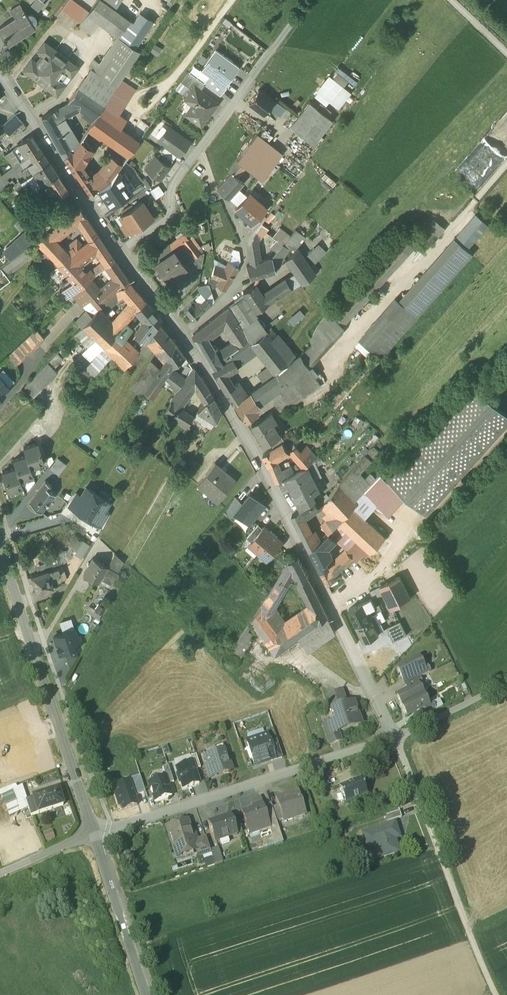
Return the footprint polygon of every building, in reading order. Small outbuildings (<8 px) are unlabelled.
[(73,0),(68,0),(62,9),(81,23),(89,12),(73,0)] [(79,25),(91,34),(99,23),(117,37),(118,37),(130,21),(115,10),(122,0),(98,0),(89,12),(81,23),(79,25)] [(20,4),(10,11),(15,18),(0,27),(0,34),(8,46),(35,28),(33,25),(35,23),(36,21),(36,19),(35,16),(33,15),(31,14),(29,14),(26,15),(20,4)] [(130,21),(118,37),(135,48),(154,22),(140,12),(133,23),(130,21)] [(100,63),(95,71),(116,85),(120,79),(139,51),(135,48),(118,37),(117,37),(100,63)] [(61,55),(44,42),(38,51),(45,57),(38,65),(31,59),(23,70),(40,83),(61,55)] [(238,67),(216,51),(202,70),(216,81),(224,86),(238,67)] [(61,55),(40,83),(57,95),(65,84),(58,79),(64,71),(71,76),(78,67),(61,55)] [(100,63),(94,59),(89,67),(91,68),(95,71),(100,63)] [(95,71),(91,68),(79,86),(105,103),(117,85),(116,85),(95,71)] [(204,84),(187,72),(181,82),(192,90),(194,87),(200,91),(204,84)] [(328,75),(316,91),(339,108),(351,92),(328,75)] [(134,89),(120,79),(116,85),(117,85),(130,94),(134,89)] [(224,86),(216,81),(210,89),(220,96),(226,87),(224,86)] [(130,94),(117,85),(105,103),(104,105),(117,114),(131,94),(130,94)] [(105,103),(79,86),(68,102),(80,110),(84,112),(81,116),(91,123),(104,105),(105,103)] [(200,91),(194,87),(192,90),(188,96),(195,101),(186,114),(201,125),(208,115),(207,114),(216,103),(200,91)] [(274,100),(258,89),(249,103),(264,114),(269,107),(274,100)] [(283,108),(274,100),(269,107),(279,114),(283,108)] [(80,110),(68,102),(67,103),(59,108),(65,119),(80,110)] [(310,102),(290,127),(312,144),(332,120),(310,102)] [(91,123),(79,140),(91,149),(102,135),(108,140),(118,127),(124,119),(117,114),(104,105),(91,123)] [(65,119),(59,108),(42,118),(64,157),(72,151),(70,149),(79,141),(71,127),(72,125),(70,120),(66,120),(65,119)] [(14,115),(1,127),(9,136),(23,124),(14,115)] [(138,142),(118,127),(108,140),(129,154),(138,142)] [(189,142),(168,127),(159,140),(166,145),(177,154),(179,155),(189,142)] [(32,135),(17,145),(18,147),(26,159),(29,156),(28,153),(38,146),(32,135)] [(281,155),(256,135),(237,160),(245,166),(257,176),(262,179),(281,155)] [(91,149),(79,140),(79,141),(70,149),(72,151),(64,157),(79,179),(86,174),(80,166),(85,160),(84,160),(91,149)] [(177,154),(166,145),(161,152),(173,160),(177,154)] [(38,146),(28,153),(29,156),(33,161),(39,169),(49,162),(38,146)] [(26,159),(18,147),(12,151),(20,163),(26,159)] [(12,151),(5,156),(13,168),(20,163),(12,151)] [(173,160),(161,152),(158,157),(169,165),(173,160)] [(158,157),(154,154),(144,168),(160,180),(171,166),(169,165),(158,157)] [(112,159),(103,173),(91,181),(97,190),(110,181),(118,171),(122,165),(112,159)] [(237,160),(229,170),(231,172),(237,176),(241,171),(245,166),(237,160)] [(33,161),(28,165),(33,173),(39,169),(33,161)] [(49,162),(39,169),(33,173),(43,187),(47,183),(57,176),(49,162)] [(97,190),(110,208),(132,193),(118,171),(110,181),(97,190)] [(241,171),(237,176),(240,180),(245,174),(241,171)] [(231,172),(217,188),(229,198),(243,182),(240,180),(237,176),(231,172)] [(91,181),(86,174),(79,179),(90,195),(97,190),(91,181)] [(57,176),(47,183),(53,192),(58,200),(69,192),(58,176),(57,176)] [(24,187),(18,182),(12,187),(24,200),(30,196),(31,195),(24,187)] [(36,192),(29,183),(24,187),(31,195),(36,192)] [(31,195),(30,196),(35,203),(44,198),(46,198),(53,192),(47,183),(43,187),(36,192),(31,195)] [(160,185),(152,190),(157,198),(165,193),(160,185)] [(249,193),(235,209),(252,223),(261,213),(266,208),(249,193)] [(142,202),(120,216),(125,224),(131,233),(152,219),(152,218),(147,210),(142,202)] [(152,207),(147,210),(152,218),(152,219),(157,215),(152,207)] [(80,209),(61,222),(68,231),(78,224),(86,236),(93,230),(80,209)] [(266,218),(261,213),(252,223),(249,226),(256,232),(261,224),(266,218)] [(120,216),(115,219),(120,228),(125,224),(120,216)] [(61,222),(48,233),(55,241),(68,231),(61,222)] [(444,230),(433,222),(424,234),(435,242),(444,230)] [(125,224),(120,228),(126,236),(131,233),(125,224)] [(256,232),(252,237),(253,238),(256,243),(260,238),(268,229),(261,224),(256,232)] [(289,238),(278,229),(272,238),(277,241),(283,245),(289,238)] [(93,230),(86,236),(90,242),(97,236),(93,230)] [(289,238),(283,245),(289,250),(293,253),(297,249),(296,248),(306,238),(296,230),(289,238)] [(3,252),(10,261),(27,248),(36,241),(26,231),(3,252)] [(55,241),(48,233),(36,242),(44,251),(58,266),(69,258),(63,251),(55,241)] [(405,238),(401,233),(393,241),(405,252),(409,255),(417,244),(408,235),(405,238)] [(185,235),(169,246),(173,251),(184,266),(185,266),(185,267),(192,262),(191,261),(192,261),(200,255),(185,235)] [(86,236),(63,251),(69,258),(90,242),(86,236)] [(90,242),(69,258),(78,267),(82,265),(83,265),(83,264),(97,253),(103,262),(111,256),(97,236),(90,242)] [(253,238),(247,246),(249,255),(258,253),(257,243),(256,243),(253,238)] [(455,238),(398,303),(416,318),(473,253),(455,238)] [(324,239),(308,254),(315,264),(332,247),(324,239)] [(277,241),(272,248),(279,250),(283,245),(277,241)] [(393,241),(328,313),(340,323),(405,252),(393,241)] [(279,250),(271,259),(272,259),(275,272),(289,250),(283,245),(279,250)] [(169,247),(161,253),(164,257),(172,251),(169,247)] [(10,261),(1,268),(7,277),(34,257),(27,248),(10,261)] [(310,267),(297,249),(293,253),(285,260),(302,284),(315,275),(310,267)] [(164,258),(156,264),(158,267),(168,280),(185,267),(184,266),(173,251),(164,258)] [(240,261),(239,252),(233,251),(231,254),(233,255),(233,257),(229,263),(238,268),(240,261)] [(152,259),(156,264),(164,258),(164,257),(161,253),(152,259)] [(261,262),(258,253),(249,255),(251,265),(247,267),(251,280),(257,278),(275,272),(272,259),(271,259),(261,262)] [(200,255),(192,261),(197,268),(202,268),(204,254),(200,255)] [(111,256),(103,262),(107,267),(114,261),(111,256)] [(78,267),(69,258),(58,266),(67,276),(74,284),(79,290),(90,281),(85,275),(78,267)] [(227,267),(214,260),(214,267),(224,272),(227,267)] [(128,282),(114,261),(107,267),(115,279),(113,281),(102,292),(108,301),(121,288),(128,282)] [(103,262),(91,272),(95,277),(107,267),(103,262)] [(220,280),(217,285),(218,286),(226,290),(238,268),(229,263),(227,267),(224,272),(220,280)] [(314,264),(310,267),(315,275),(319,272),(314,264)] [(58,266),(50,273),(59,282),(67,276),(58,266)] [(224,272),(214,267),(211,277),(220,280),(224,272)] [(90,271),(85,275),(90,281),(93,279),(95,277),(91,272),(90,271)] [(220,280),(211,277),(210,278),(209,285),(208,286),(209,286),(211,291),(218,286),(217,285),(220,280)] [(102,292),(96,286),(97,284),(95,281),(93,279),(90,281),(97,294),(99,296),(102,292)] [(79,290),(73,295),(83,307),(89,301),(97,294),(90,281),(79,290)] [(285,281),(262,297),(267,305),(291,290),(285,281)] [(121,288),(108,301),(114,307),(123,297),(133,288),(128,282),(121,288)] [(74,284),(62,295),(67,301),(73,295),(79,290),(74,284)] [(208,286),(201,288),(199,288),(198,290),(206,300),(211,306),(214,303),(211,291),(209,286),(208,286)] [(262,297),(254,286),(243,293),(256,313),(267,305),(262,297)] [(131,305),(112,327),(118,332),(125,324),(125,323),(137,312),(146,303),(133,288),(123,297),(131,305)] [(97,294),(89,301),(97,310),(108,301),(102,292),(99,296),(97,294)] [(193,303),(191,305),(184,312),(193,322),(211,306),(206,300),(199,306),(197,303),(195,305),(193,303)] [(398,303),(394,300),(361,339),(381,357),(416,318),(398,303)] [(137,334),(146,341),(158,324),(161,321),(146,303),(137,312),(146,323),(137,334)] [(229,307),(193,336),(202,351),(210,347),(207,341),(223,329),(225,329),(234,343),(237,347),(248,339),(242,329),(237,322),(238,322),(229,307)] [(294,325),(306,315),(302,310),(290,320),(294,325)] [(112,327),(97,312),(82,328),(103,349),(118,332),(112,327)] [(318,326),(311,340),(313,345),(301,354),(310,368),(335,342),(344,327),(340,323),(328,313),(318,326)] [(255,321),(242,329),(248,339),(251,344),(265,333),(266,331),(258,321),(255,321)] [(132,330),(125,323),(125,324),(118,332),(124,339),(132,330)] [(176,345),(158,324),(146,341),(147,342),(154,350),(164,362),(165,360),(176,345)] [(103,349),(82,328),(75,335),(84,344),(84,343),(89,348),(97,355),(103,349)] [(277,336),(270,328),(266,331),(265,333),(271,341),(277,336)] [(36,330),(8,357),(16,365),(44,339),(36,330)] [(124,339),(118,332),(103,349),(124,369),(125,368),(138,352),(124,339)] [(265,333),(251,344),(254,348),(275,374),(275,373),(289,363),(271,341),(265,333)] [(297,357),(279,335),(277,336),(271,341),(289,363),(297,357)] [(234,350),(229,353),(232,358),(233,360),(237,368),(242,365),(239,360),(254,348),(251,344),(248,339),(237,347),(234,350)] [(138,352),(125,368),(132,374),(154,350),(147,342),(138,352)] [(176,345),(165,360),(166,361),(162,368),(169,372),(172,368),(185,358),(176,345)] [(230,345),(215,354),(210,347),(202,351),(213,370),(232,358),(229,353),(234,350),(230,346),(230,345)] [(89,348),(83,355),(91,362),(97,355),(89,348)] [(57,354),(48,363),(54,369),(63,360),(57,354)] [(289,363),(275,373),(282,383),(268,394),(279,409),(321,385),(310,368),(301,354),(297,357),(289,363)] [(233,360),(212,372),(217,380),(226,374),(237,368),(233,360)] [(151,362),(131,390),(141,397),(153,380),(161,369),(151,362)] [(48,363),(24,388),(32,396),(33,397),(57,372),(57,371),(56,371),(54,369),(48,363)] [(161,369),(153,380),(160,385),(165,378),(169,372),(162,368),(161,369)] [(209,392),(193,370),(179,391),(189,397),(194,389),(199,397),(209,392)] [(177,378),(169,372),(165,378),(171,382),(170,384),(172,385),(171,387),(177,391),(184,380),(178,376),(177,378)] [(275,374),(250,393),(257,402),(268,394),(282,383),(275,373),(275,374)] [(226,374),(217,380),(221,387),(226,394),(234,388),(226,374)] [(4,394),(3,392),(8,387),(0,378),(0,398),(4,394)] [(153,380),(144,394),(153,400),(163,387),(160,385),(153,380)] [(234,388),(226,394),(234,406),(247,396),(239,385),(234,388)] [(179,391),(171,403),(180,409),(189,397),(179,391)] [(234,406),(233,407),(244,422),(252,417),(250,414),(260,407),(257,402),(250,393),(247,396),(234,406)] [(213,399),(205,404),(198,413),(210,420),(213,416),(214,416),(214,415),(212,412),(219,408),(213,399)] [(180,409),(171,403),(165,412),(187,427),(193,419),(180,409)] [(219,408),(212,412),(214,415),(214,416),(213,416),(210,420),(215,424),(222,413),(219,408)] [(272,413),(252,426),(265,446),(270,443),(281,435),(282,435),(281,434),(279,435),(272,424),(277,421),(272,413)] [(281,435),(270,443),(274,448),(283,443),(284,441),(281,435)] [(37,443),(23,447),(26,455),(30,468),(31,468),(44,464),(37,443)] [(274,448),(264,455),(263,456),(269,465),(272,474),(280,470),(277,462),(276,460),(289,452),(289,451),(283,443),(274,448)] [(300,451),(296,446),(289,451),(289,452),(299,463),(305,468),(307,466),(317,456),(306,446),(300,451)] [(377,454),(371,448),(365,455),(372,460),(377,454)] [(26,455),(13,459),(15,467),(16,467),(20,480),(33,476),(31,468),(30,468),(26,455)] [(365,455),(340,483),(356,499),(364,491),(363,491),(369,485),(365,480),(359,474),(372,460),(365,455)] [(60,457),(51,467),(60,474),(68,463),(60,457)] [(236,480),(215,463),(197,484),(218,502),(236,480)] [(280,470),(272,474),(276,483),(285,479),(286,478),(294,474),(290,466),(280,470)] [(310,483),(315,481),(307,466),(305,468),(305,469),(295,474),(294,474),(286,478),(292,490),(309,482),(310,483)] [(15,467),(2,471),(9,492),(23,488),(20,480),(16,467),(15,467)] [(375,479),(370,473),(365,480),(369,485),(375,479)] [(369,485),(363,491),(364,491),(370,497),(386,481),(379,475),(369,485)] [(45,480),(29,501),(41,511),(55,493),(49,488),(51,485),(45,480)] [(309,482),(292,490),(299,503),(309,496),(320,490),(315,481),(310,483),(309,482)] [(340,483),(329,495),(330,496),(325,501),(331,507),(326,512),(326,513),(327,518),(322,524),(329,532),(353,507),(358,502),(356,499),(340,483)] [(81,495),(73,507),(74,508),(85,514),(98,494),(86,487),(81,495)] [(364,491),(356,499),(358,502),(353,507),(365,518),(378,504),(370,497),(364,491)] [(75,492),(66,504),(74,508),(73,507),(81,495),(75,492)] [(266,506),(250,493),(242,503),(234,512),(238,515),(250,525),(266,506)] [(109,501),(98,494),(85,514),(96,521),(97,522),(104,510),(105,509),(109,501)] [(235,497),(223,511),(234,520),(238,515),(234,512),(242,503),(235,497)] [(300,510),(292,515),(304,539),(312,534),(304,518),(319,507),(314,500),(300,510)] [(330,566),(320,571),(327,584),(337,579),(335,575),(353,557),(356,560),(367,549),(371,552),(386,537),(365,518),(353,507),(329,532),(324,537),(331,543),(336,537),(348,549),(330,566)] [(110,513),(104,510),(97,522),(96,521),(96,522),(103,526),(110,513)] [(258,525),(247,539),(251,543),(263,529),(258,525)] [(251,543),(250,545),(259,552),(274,534),(271,531),(270,533),(264,528),(263,529),(251,543)] [(312,534),(304,539),(310,551),(320,541),(315,531),(312,534)] [(274,534),(259,552),(268,560),(282,543),(276,538),(278,537),(274,534)] [(324,537),(320,541),(310,551),(320,571),(330,566),(326,561),(324,556),(328,551),(326,549),(331,543),(324,537)] [(81,538),(74,552),(83,557),(91,543),(81,538)] [(75,549),(69,541),(65,544),(70,552),(75,549)] [(63,542),(51,550),(54,555),(49,558),(51,568),(58,566),(62,565),(61,563),(72,555),(70,552),(65,544),(63,542)] [(51,550),(42,557),(44,562),(35,565),(37,573),(47,569),(47,570),(51,568),(49,558),(54,555),(51,550)] [(115,553),(107,566),(118,572),(124,561),(115,553)] [(309,578),(298,557),(289,562),(296,575),(305,590),(313,586),(309,578)] [(92,558),(83,573),(98,581),(102,575),(112,581),(118,572),(107,566),(92,558)] [(289,562),(278,579),(287,585),(291,579),(296,575),(289,562)] [(62,565),(58,566),(63,582),(66,577),(62,565)] [(51,568),(47,570),(52,586),(63,582),(58,566),(51,568)] [(37,573),(31,575),(36,591),(49,587),(53,586),(52,586),(47,570),(47,569),(37,573)] [(399,576),(380,585),(384,593),(392,608),(411,598),(399,576)] [(278,579),(251,622),(252,622),(259,632),(261,635),(282,617),(275,607),(287,585),(278,579)] [(380,585),(370,591),(374,598),(384,593),(380,585)] [(313,586),(305,590),(312,605),(320,600),(313,586)] [(378,611),(372,598),(364,602),(370,615),(378,611)] [(93,600),(88,613),(101,618),(106,605),(93,600)] [(312,605),(286,623),(297,639),(299,638),(328,617),(320,600),(312,605)] [(364,602),(349,609),(357,624),(371,617),(375,615),(371,617),(370,615),(364,602)] [(382,630),(375,615),(371,617),(379,632),(382,630)] [(282,617),(261,635),(266,641),(286,623),(282,617)] [(328,617),(299,638),(308,651),(335,631),(328,617)] [(371,617),(357,624),(364,639),(379,632),(371,617)] [(73,618),(61,620),(63,630),(75,628),(73,618)] [(400,620),(386,627),(393,641),(407,634),(400,620)] [(252,622),(228,656),(235,666),(259,632),(252,622)] [(286,623),(266,641),(276,655),(297,639),(286,623)] [(74,629),(54,636),(59,653),(63,652),(74,648),(80,647),(78,642),(80,639),(79,635),(76,634),(74,629)] [(74,648),(63,652),(65,659),(76,655),(74,648)] [(76,655),(65,659),(69,672),(78,659),(76,655)] [(418,659),(397,669),(402,680),(414,674),(423,669),(420,664),(418,659)] [(423,669),(414,674),(416,680),(418,679),(429,673),(426,667),(423,669)] [(416,680),(405,685),(408,691),(418,686),(418,687),(421,685),(418,679),(416,680)] [(418,686),(408,691),(397,696),(402,707),(423,696),(420,691),(418,687),(418,686)] [(342,691),(327,696),(332,710),(346,705),(342,691)] [(423,696),(402,707),(407,717),(418,711),(428,706),(427,706),(425,701),(423,696)] [(346,705),(332,710),(335,721),(324,725),(326,732),(336,729),(337,732),(361,724),(354,703),(346,705)] [(431,704),(427,706),(428,706),(418,711),(421,717),(434,710),(431,704)] [(336,729),(326,732),(330,743),(340,740),(337,732),(336,729)] [(267,735),(247,742),(255,765),(271,760),(272,760),(268,748),(271,747),(269,743),(267,735)] [(277,740),(269,743),(271,747),(268,748),(272,760),(271,760),(271,761),(282,757),(277,740)] [(216,752),(205,756),(207,764),(212,763),(216,776),(231,771),(224,749),(216,752)] [(196,754),(190,756),(192,763),(195,769),(200,768),(196,754)] [(192,763),(176,768),(178,774),(177,775),(180,783),(181,782),(183,788),(199,783),(195,769),(192,763)] [(207,764),(205,765),(209,778),(216,776),(212,763),(207,764)] [(173,782),(168,765),(162,767),(166,777),(168,784),(173,782)] [(321,774),(309,778),(314,791),(326,786),(321,774)] [(133,797),(145,793),(140,776),(128,780),(129,783),(133,797)] [(166,777),(149,783),(155,802),(172,796),(168,784),(166,777)] [(360,779),(339,787),(346,804),(367,795),(360,779)] [(136,808),(133,797),(129,783),(115,787),(117,795),(115,796),(119,808),(121,807),(122,812),(136,808)] [(15,786),(0,792),(8,816),(29,808),(22,787),(17,789),(15,786)] [(45,795),(33,799),(38,814),(63,806),(58,791),(50,793),(45,795)] [(298,791),(276,798),(278,805),(283,819),(283,821),(305,814),(298,791)] [(33,799),(26,801),(31,816),(38,814),(33,799)] [(262,803),(252,806),(252,808),(241,812),(249,835),(269,828),(270,828),(264,810),(262,803)] [(283,819),(278,805),(272,808),(276,821),(283,819)] [(276,821),(272,808),(264,810),(270,828),(269,828),(275,845),(283,842),(276,821)] [(399,811),(386,815),(388,822),(401,817),(399,811)] [(230,815),(209,823),(215,842),(237,834),(233,824),(230,815)] [(187,821),(166,827),(174,849),(178,848),(180,855),(196,850),(194,841),(187,821)] [(239,822),(233,824),(237,834),(242,832),(239,822)] [(395,823),(362,833),(365,843),(375,840),(381,857),(399,852),(393,834),(398,832),(395,823)] [(45,842),(54,839),(51,831),(42,834),(45,842)] [(206,837),(194,841),(196,850),(198,857),(211,852),(210,850),(206,837)] [(217,847),(210,850),(211,852),(215,865),(222,862),(217,847)]
